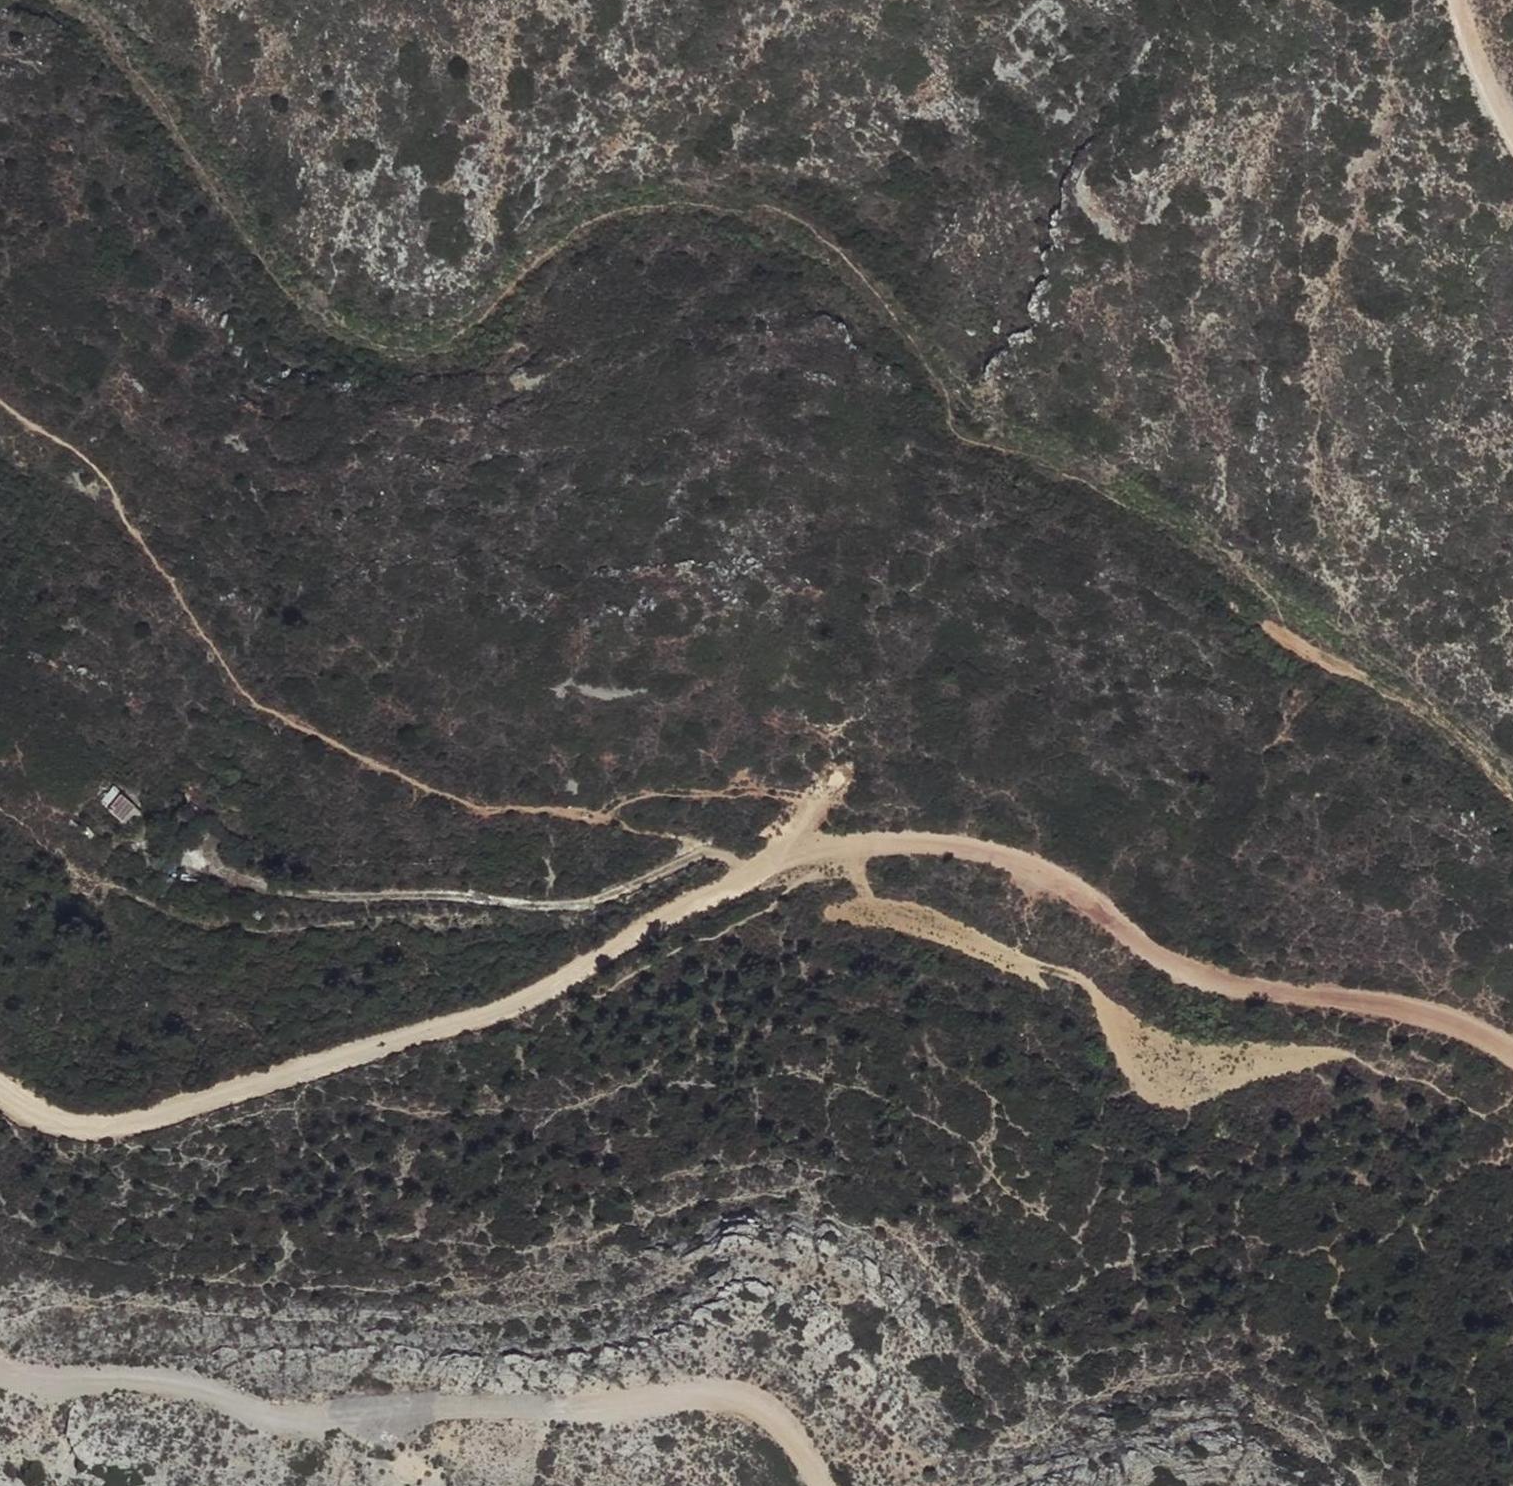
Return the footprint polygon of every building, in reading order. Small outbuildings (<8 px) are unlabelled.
[(123,789),(106,808),(121,821),(138,803),(123,789)]
